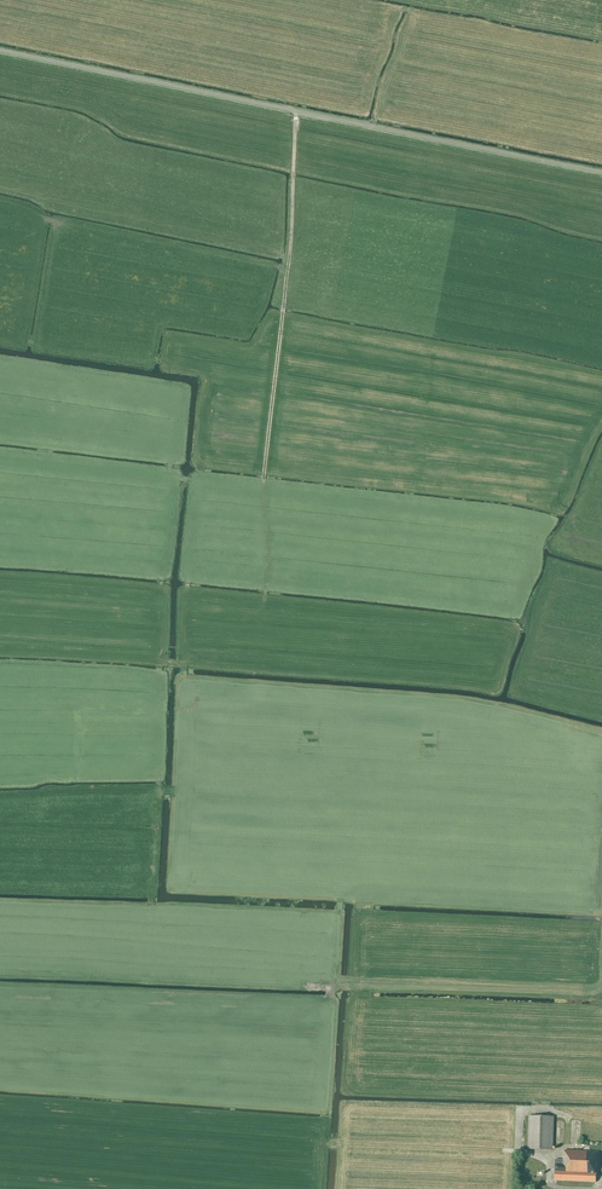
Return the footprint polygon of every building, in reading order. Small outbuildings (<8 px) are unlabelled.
[(528,1149),(553,1150),(554,1117),(529,1116),(528,1149)] [(596,1174),(597,1152),(564,1150),(564,1157),(563,1156),(563,1160),(555,1159),(554,1180),(596,1182),(596,1174)] [(530,1186),(542,1187),(543,1177),(531,1176),(530,1186)]
